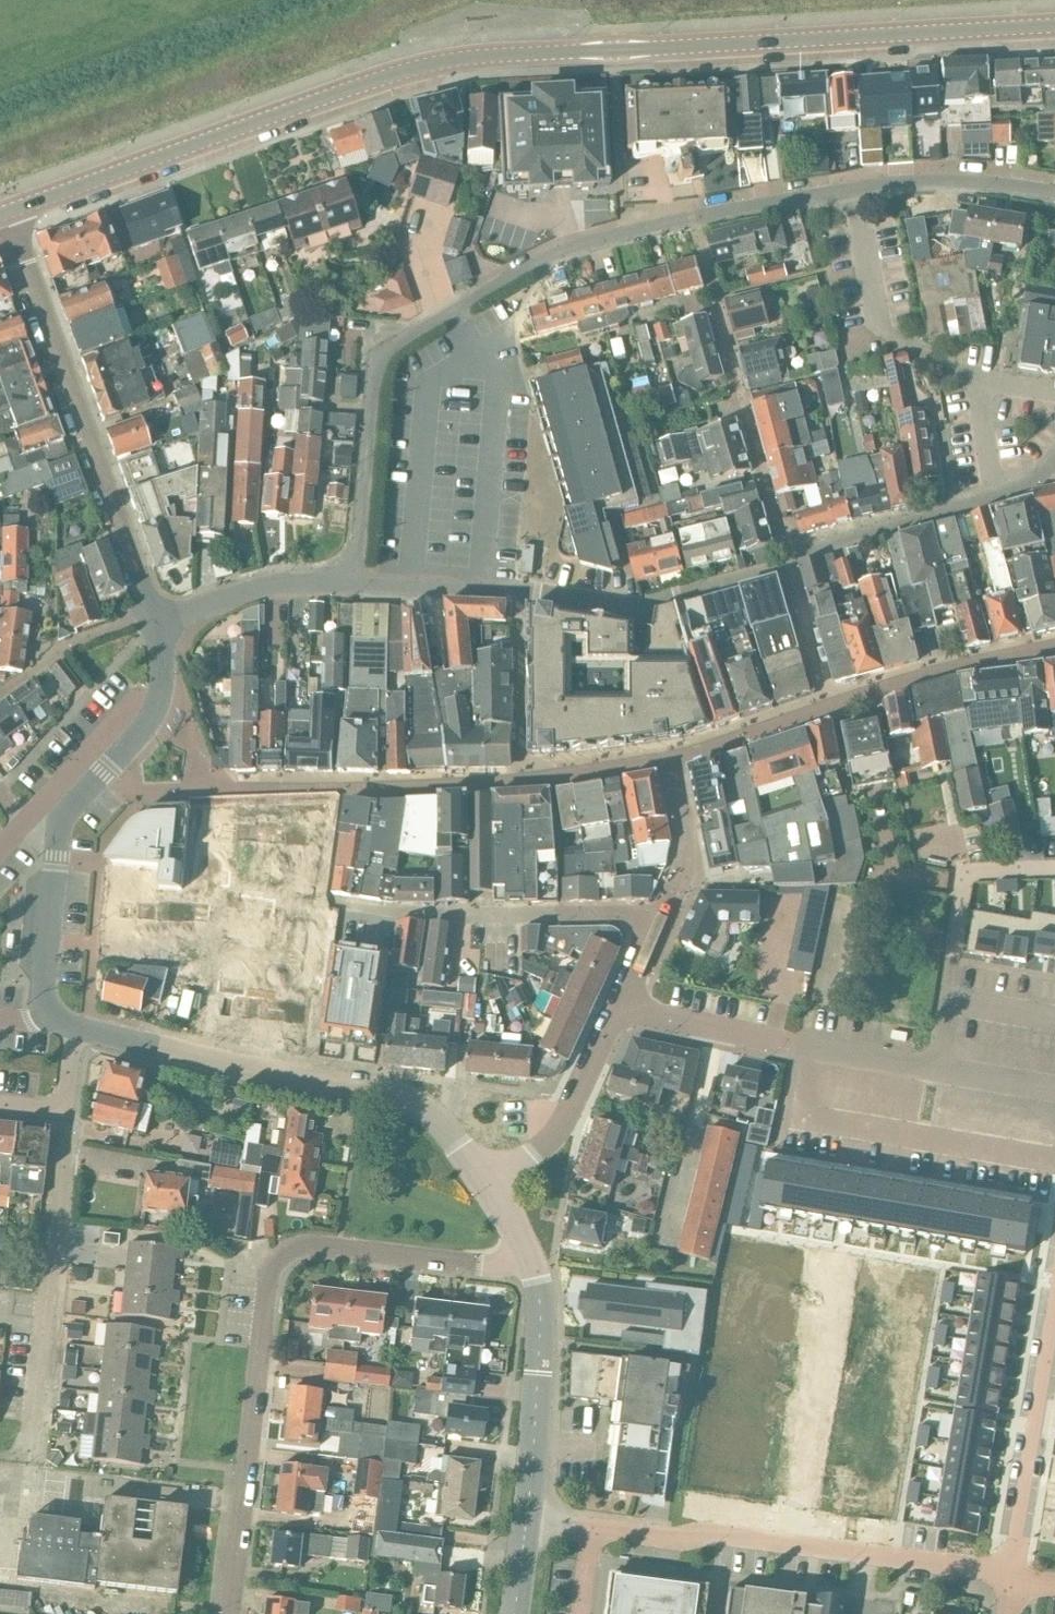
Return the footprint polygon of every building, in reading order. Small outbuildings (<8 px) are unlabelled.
[(940,116),(940,128),(961,127),(961,146),(991,144),(990,123),(989,109),(990,109),(989,85),(988,85),(987,61),(941,63),(942,86),(938,86),(940,116)] [(1044,114),(1054,113),(1054,63),(1042,64),(1044,100),(1044,104),(1044,114)] [(1042,64),(1018,65),(1020,108),(1021,108),(1020,100),(1044,100),(1042,64)] [(994,85),(989,85),(990,109),(1011,108),(1020,108),(1018,65),(993,66),(994,85)] [(912,119),(940,116),(938,86),(936,86),(935,70),(908,71),(912,119)] [(786,123),(786,119),(825,117),(824,104),(829,104),(826,82),(826,76),(777,79),(777,80),(757,82),(760,124),(786,123)] [(879,78),(855,80),(859,131),(860,154),(862,154),(863,165),(879,164),(878,153),(881,152),(879,130),(883,129),(897,128),(912,127),(910,108),(908,76),(879,78)] [(750,81),(748,80),(733,81),(735,119),(737,151),(762,150),(760,124),(757,82),(757,81),(750,81)] [(829,104),(824,104),(825,117),(826,129),(826,134),(840,133),(853,132),(859,131),(855,80),(849,80),(826,82),(829,104)] [(625,92),(628,151),(675,149),(679,167),(678,167),(681,181),(691,178),(689,169),(698,167),(697,149),(731,147),(729,88),(625,92)] [(432,143),(460,134),(454,113),(461,111),(454,90),(418,101),(424,120),(415,123),(423,151),(436,156),(432,143)] [(498,100),(498,103),(500,144),(502,191),(529,190),(529,193),(549,192),(549,189),(552,189),(551,186),(570,185),(570,188),(573,188),(573,191),(593,190),(593,186),(610,186),(605,94),(570,96),(570,92),(533,94),(533,98),(498,100)] [(470,110),(468,159),(469,159),(469,154),(493,155),(493,160),(493,144),(500,144),(498,103),(495,103),(495,100),(470,100),(470,110)] [(1037,121),(1038,143),(1054,143),(1054,137),(1054,113),(1044,114),(1037,115),(1037,121)] [(397,151),(385,116),(357,126),(365,152),(368,161),(397,151)] [(1010,143),(1009,122),(990,123),(991,144),(1010,143)] [(338,161),(365,152),(357,126),(329,136),(338,161)] [(415,146),(394,153),(400,168),(420,160),(415,146)] [(929,149),(930,160),(942,159),(941,148),(929,149)] [(375,160),(367,178),(390,189),(399,169),(394,154),(375,160)] [(828,155),(805,157),(807,176),(830,173),(828,155)] [(428,202),(440,164),(422,158),(410,197),(428,202)] [(459,170),(440,164),(428,202),(447,209),(459,170)] [(345,184),(313,195),(325,233),(339,228),(341,235),(360,229),(345,184)] [(325,233),(313,195),(280,205),(295,250),(313,244),(311,237),(325,233)] [(181,233),(172,206),(169,198),(140,208),(139,205),(121,211),(135,249),(153,243),(151,238),(178,228),(180,233),(181,233)] [(287,240),(283,227),(276,207),(247,217),(259,254),(283,246),(281,242),(287,240)] [(972,210),(969,232),(967,239),(993,244),(998,214),(972,210)] [(1027,219),(998,214),(993,244),(1022,249),(1027,219)] [(976,268),(968,270),(966,256),(951,259),(943,216),(907,223),(929,344),(988,333),(976,272),(987,274),(991,258),(979,256),(976,268)] [(105,217),(71,229),(83,263),(98,257),(100,262),(118,255),(112,237),(105,217)] [(247,217),(217,226),(229,263),(259,254),(247,217)] [(469,225),(453,220),(444,248),(461,253),(469,225)] [(709,237),(716,264),(760,253),(760,250),(771,247),(765,223),(709,237)] [(202,231),(188,236),(195,257),(201,271),(211,268),(214,275),(221,279),(233,275),(229,263),(217,226),(202,231)] [(71,229),(38,241),(52,281),(71,274),(69,267),(83,263),(71,229)] [(182,238),(169,243),(174,256),(187,252),(182,238)] [(807,239),(798,242),(800,250),(809,248),(807,239)] [(187,286),(176,257),(156,264),(167,293),(187,286)] [(987,274),(976,272),(978,281),(985,282),(998,285),(1000,276),(1003,260),(991,258),(987,274)] [(180,264),(188,286),(198,282),(191,260),(180,264)] [(697,260),(670,268),(677,295),(705,288),(697,260)] [(765,268),(759,270),(748,273),(751,286),(787,277),(784,266),(764,271),(763,269),(765,269),(765,268)] [(12,299),(0,267),(0,303),(12,299)] [(670,268),(622,282),(630,309),(642,305),(643,308),(654,305),(654,302),(677,295),(670,268)] [(390,293),(374,298),(379,315),(413,305),(402,274),(385,279),(390,293)] [(628,309),(630,309),(622,282),(596,289),(604,316),(605,315),(609,329),(620,326),(630,316),(628,309)] [(60,302),(70,330),(113,314),(103,286),(60,302)] [(1025,304),(1054,308),(1054,290),(1028,286),(1025,304)] [(583,337),(609,329),(605,315),(604,316),(596,289),(572,295),(579,323),(583,337)] [(303,344),(301,371),(325,373),(327,344),(317,343),(319,324),(319,317),(327,317),(327,319),(329,319),(345,321),(346,315),(344,315),(345,293),(326,302),(312,313),(300,319),(298,344),(303,344)] [(769,325),(761,293),(727,302),(735,333),(769,325)] [(579,323),(572,295),(546,303),(549,315),(536,318),(540,332),(553,328),(553,330),(574,325),(579,323)] [(283,302),(290,322),(305,316),(297,296),(283,302)] [(824,305),(812,308),(815,321),(827,319),(824,305)] [(1021,330),(1020,338),(1024,338),(1020,368),(1054,373),(1054,312),(1024,307),(1021,330)] [(275,309),(250,319),(255,332),(280,322),(275,309)] [(113,314),(70,330),(80,358),(124,342),(113,314)] [(203,314),(171,327),(183,357),(217,344),(206,316),(204,316),(203,314)] [(707,317),(683,323),(674,326),(678,341),(688,338),(692,354),(716,347),(707,317)] [(28,343),(19,318),(0,325),(0,353),(28,343)] [(671,339),(667,328),(666,324),(656,327),(660,342),(671,339)] [(241,326),(224,335),(230,348),(248,339),(241,326)] [(650,342),(651,342),(652,342),(648,326),(636,329),(640,345),(646,367),(656,365),(650,342)] [(103,422),(149,405),(165,399),(161,390),(159,390),(151,369),(138,374),(135,364),(153,358),(145,339),(82,362),(103,422)] [(792,380),(787,363),(781,340),(740,350),(750,391),(772,385),(792,380)] [(0,353),(0,375),(34,362),(28,343),(0,353)] [(217,344),(200,351),(211,377),(217,375),(227,371),(223,359),(217,344)] [(725,377),(716,347),(692,354),(696,368),(686,371),(679,382),(696,391),(704,389),(702,383),(725,377)] [(240,350),(223,359),(227,371),(228,371),(228,382),(239,383),(241,383),(240,398),(239,410),(263,412),(264,384),(250,383),(251,364),(240,364),(240,350)] [(279,350),(270,356),(275,364),(284,358),(279,350)] [(551,376),(585,367),(581,350),(547,360),(549,366),(551,376)] [(200,351),(183,358),(194,386),(196,385),(202,383),(203,382),(211,379),(211,377),(200,351)] [(821,354),(808,357),(812,376),(822,373),(825,372),(841,369),(837,352),(821,355),(821,354)] [(901,357),(885,360),(898,415),(906,460),(910,482),(913,498),(931,495),(928,479),(937,477),(929,428),(927,409),(920,410),(912,412),(902,366),(901,357)] [(856,393),(889,386),(883,359),(850,366),(856,393)] [(34,362),(0,375),(0,395),(41,380),(34,362)] [(619,563),(614,542),(605,513),(640,503),(640,502),(653,499),(649,486),(634,434),(622,437),(602,366),(531,386),(567,513),(559,546),(559,549),(559,553),(561,556),(563,559),(567,561),(570,562),(571,562),(581,562),(582,566),(615,575),(611,561),(617,560),(618,563),(619,563)] [(301,371),(288,371),(286,391),(280,390),(279,409),(299,411),(300,405),(306,406),(306,401),(323,403),(325,373),(301,371)] [(840,371),(822,375),(827,394),(844,390),(840,371)] [(341,377),(339,399),(356,400),(357,378),(341,377)] [(41,380),(0,395),(0,416),(48,399),(41,380)] [(811,381),(801,383),(804,393),(809,395),(819,393),(817,384),(811,381)] [(634,393),(623,395),(628,415),(657,408),(677,404),(673,387),(653,391),(651,384),(650,384),(633,388),(633,389),(634,393)] [(762,432),(806,419),(799,394),(796,384),(752,396),(762,432)] [(196,385),(194,386),(174,393),(179,406),(183,419),(201,413),(202,405),(200,401),(201,400),(196,385)] [(674,391),(680,410),(693,406),(690,393),(681,389),(674,391)] [(856,394),(860,415),(870,414),(866,392),(856,394)] [(0,416),(0,437),(55,418),(48,399),(0,416)] [(225,407),(203,405),(202,405),(201,413),(200,437),(217,438),(217,431),(227,432),(232,432),(232,418),(224,418),(225,407)] [(259,469),(263,412),(239,410),(235,468),(259,469)] [(296,437),(320,440),(321,426),(329,426),(330,415),(299,412),(287,411),(285,432),(296,434),(296,437)] [(336,416),(336,428),(354,430),(355,417),(336,416)] [(1,479),(4,478),(47,462),(68,455),(61,435),(55,418),(0,437),(0,438),(14,433),(17,440),(4,444),(8,454),(10,460),(0,464),(0,480),(1,479)] [(107,431),(117,459),(150,447),(140,419),(107,431)] [(808,447),(813,446),(812,443),(827,439),(826,431),(810,436),(806,419),(762,432),(769,459),(808,447)] [(686,435),(657,443),(664,470),(681,465),(692,462),(745,446),(738,421),(727,424),(717,427),(698,432),(698,430),(685,433),(686,435)] [(200,437),(199,442),(198,468),(198,472),(225,473),(227,432),(217,431),(217,438),(200,437)] [(316,479),(320,440),(296,437),(293,477),(316,479)] [(873,437),(865,438),(868,453),(876,451),(873,437)] [(812,443),(813,446),(819,444),(821,452),(830,450),(827,439),(812,443)] [(198,468),(199,442),(155,459),(152,451),(119,463),(128,490),(198,468)] [(745,446),(692,462),(696,475),(709,471),(713,483),(752,472),(745,446)] [(818,486),(816,479),(808,447),(769,459),(783,514),(797,510),(792,493),(818,486)] [(335,449),(334,467),(350,468),(352,451),(335,449)] [(266,478),(262,514),(287,517),(293,452),(275,451),(273,478),(266,478)] [(876,457),(869,458),(875,474),(878,487),(889,485),(893,511),(913,507),(909,486),(902,452),(876,457)] [(89,494),(75,457),(49,466),(54,482),(47,485),(55,507),(89,494)] [(5,500),(47,485),(54,482),(49,466),(47,462),(4,478),(5,500)] [(128,490),(156,566),(162,569),(176,565),(190,557),(190,540),(194,540),(196,502),(198,472),(198,468),(128,490)] [(235,468),(234,494),(258,496),(259,469),(235,468)] [(224,495),(225,473),(198,472),(196,502),(224,504),(224,495)] [(840,473),(830,475),(832,483),(829,484),(830,488),(832,488),(835,500),(827,502),(828,507),(833,526),(852,521),(842,481),(840,473)] [(852,521),(893,511),(889,485),(878,487),(875,474),(842,481),(852,521)] [(816,479),(818,486),(824,508),(817,510),(796,516),(802,535),(833,526),(828,507),(827,502),(835,500),(832,488),(830,488),(829,484),(832,483),(830,475),(816,479)] [(312,518),(316,479),(293,477),(289,516),(312,518)] [(756,484),(700,498),(668,506),(673,527),(693,522),(692,516),(725,509),(727,515),(727,516),(762,507),(756,484)] [(661,490),(666,506),(668,506),(700,498),(699,491),(682,495),(679,486),(661,490)] [(330,487),(328,500),(341,501),(342,488),(330,487)] [(1035,491),(1049,554),(1051,554),(1052,561),(1054,579),(1054,488),(1035,491)] [(1007,564),(1014,594),(1021,592),(1016,562),(1049,554),(1035,491),(1031,494),(1032,494),(1021,502),(990,511),(999,539),(1007,564)] [(234,494),(232,523),(256,525),(258,496),(234,494)] [(196,502),(194,540),(195,540),(209,541),(212,537),(222,537),(224,504),(196,502)] [(674,533),(673,527),(668,506),(666,506),(644,511),(648,526),(661,523),(663,535),(674,533)] [(773,546),(762,507),(727,516),(742,570),(747,569),(744,559),(742,552),(748,550),(749,553),(773,546)] [(626,531),(648,526),(644,511),(623,517),(626,531)] [(1025,636),(1014,594),(1007,564),(999,539),(990,511),(957,520),(965,543),(982,539),(983,545),(984,545),(995,590),(999,590),(1001,597),(985,601),(991,622),(997,643),(1025,636)] [(742,570),(727,516),(727,515),(718,518),(717,515),(701,519),(704,528),(705,528),(713,563),(737,557),(741,570),(742,570)] [(3,592),(18,594),(27,595),(27,530),(19,530),(19,517),(4,517),(2,574),(3,592)] [(962,541),(957,520),(956,520),(935,526),(957,606),(968,650),(991,644),(986,623),(962,541)] [(934,612),(957,606),(935,526),(913,532),(934,612)] [(690,569),(713,563),(705,528),(704,528),(681,534),(690,569)] [(913,532),(888,538),(894,559),(899,574),(911,634),(938,626),(934,612),(913,532)] [(676,538),(652,543),(660,576),(684,570),(676,538)] [(637,582),(660,576),(652,543),(629,549),(637,582)] [(523,544),(521,574),(532,575),(535,545),(523,544)] [(86,566),(100,603),(126,594),(108,545),(84,554),(81,545),(56,555),(57,577),(56,577),(56,578),(81,568),(86,566)] [(1014,594),(1025,636),(1034,633),(1034,636),(1054,632),(1054,595),(1052,581),(1049,554),(1016,562),(1021,592),(1014,594)] [(830,583),(841,581),(837,564),(834,555),(821,558),(830,583)] [(830,583),(821,558),(821,557),(801,563),(813,603),(814,602),(835,678),(836,677),(842,681),(843,682),(860,677),(851,653),(848,654),(837,609),(833,596),(832,597),(828,584),(830,583)] [(843,591),(859,587),(851,560),(837,564),(841,581),(843,591)] [(225,565),(216,568),(218,573),(227,569),(225,565)] [(919,661),(911,634),(899,574),(886,579),(862,586),(867,602),(887,670),(919,661)] [(83,576),(56,585),(56,587),(60,587),(76,629),(100,620),(95,605),(94,605),(83,576)] [(742,588),(747,605),(748,609),(752,622),(754,630),(790,621),(778,578),(742,588)] [(683,603),(678,605),(690,643),(696,666),(705,698),(707,708),(716,729),(741,718),(742,717),(735,696),(730,683),(719,646),(723,645),(722,644),(722,641),(719,633),(720,633),(727,630),(724,619),(741,613),(745,625),(752,622),(748,609),(747,605),(742,588),(727,592),(703,599),(683,603)] [(3,592),(0,616),(0,639),(27,643),(31,614),(16,612),(18,594),(3,592)] [(508,604),(447,602),(454,671),(454,674),(476,670),(475,653),(472,654),(469,626),(504,627),(504,623),(507,623),(508,604)] [(860,677),(887,670),(867,602),(837,609),(848,654),(851,653),(860,677)] [(312,604),(311,633),(324,633),(325,605),(312,604)] [(684,740),(716,729),(707,708),(702,694),(677,604),(655,610),(652,627),(529,608),(531,756),(569,754),(684,740)] [(325,659),(325,663),(348,664),(348,638),(353,639),(354,606),(340,605),(339,638),(326,637),(325,659)] [(261,606),(260,625),(270,626),(270,607),(261,606)] [(389,658),(390,631),(391,606),(354,606),(353,639),(348,691),(340,772),(380,773),(381,697),(390,697),(390,696),(390,692),(388,692),(389,658)] [(405,609),(406,619),(407,678),(435,676),(432,660),(422,606),(405,609)] [(235,661),(234,680),(259,681),(260,641),(260,607),(243,613),(243,623),(243,641),(235,641),(235,661)] [(735,696),(742,717),(774,706),(767,685),(745,625),(741,613),(724,619),(727,630),(720,633),(719,633),(722,641),(723,645),(719,646),(730,683),(735,696)] [(791,621),(790,621),(754,630),(760,651),(771,683),(778,704),(811,693),(791,621)] [(400,631),(390,631),(389,658),(399,658),(400,631)] [(0,639),(0,671),(22,673),(27,643),(0,639)] [(513,696),(513,652),(475,653),(476,670),(476,695),(510,696),(513,696)] [(454,674),(454,671),(446,672),(443,658),(432,660),(435,676),(444,724),(445,724),(449,769),(484,768),(485,726),(480,726),(480,711),(476,711),(476,695),(476,670),(454,674)] [(51,670),(71,695),(80,686),(61,662),(51,670)] [(348,664),(325,663),(325,691),(348,691),(348,664)] [(1044,664),(1047,697),(1051,696),(1053,714),(1054,714),(1054,663),(1044,664)] [(1053,714),(1051,696),(1047,697),(1044,664),(1020,668),(1020,669),(1023,699),(1025,726),(1026,735),(1050,732),(1051,740),(1054,740),(1054,714),(1053,714)] [(961,678),(965,699),(972,732),(1025,726),(1023,699),(1020,669),(996,672),(961,678)] [(444,724),(435,676),(407,678),(408,696),(408,726),(409,726),(413,771),(449,769),(445,724),(444,724)] [(964,700),(959,678),(917,690),(924,722),(941,718),(952,763),(964,814),(989,808),(964,700)] [(225,682),(225,697),(234,697),(234,705),(239,705),(239,707),(250,708),(250,699),(258,699),(259,681),(234,680),(234,682),(225,682)] [(32,682),(9,699),(32,730),(41,723),(32,712),(47,702),(32,682)] [(261,717),(259,750),(260,772),(285,771),(285,749),(287,685),(278,685),(276,717),(261,717)] [(917,746),(921,745),(926,769),(952,763),(941,718),(924,722),(917,690),(911,692),(915,714),(919,731),(917,732),(913,715),(909,694),(886,703),(890,724),(893,739),(915,733),(917,746)] [(480,726),(485,726),(513,726),(513,696),(510,696),(476,695),(476,711),(480,711),(480,726)] [(288,721),(287,749),(287,771),(334,772),(336,697),(315,696),(314,714),(303,714),(303,712),(289,711),(288,721)] [(413,774),(413,771),(409,726),(408,726),(408,696),(390,696),(390,697),(388,774),(413,774)] [(9,699),(0,706),(0,768),(9,761),(4,755),(14,747),(7,738),(23,727),(28,733),(32,730),(9,699)] [(239,705),(234,705),(234,725),(258,726),(258,699),(250,699),(250,708),(239,707),(239,705)] [(884,719),(843,727),(847,748),(854,788),(895,780),(888,740),(884,719)] [(843,762),(838,743),(833,720),(809,729),(823,778),(817,781),(824,801),(844,793),(837,773),(832,775),(829,768),(843,762)] [(234,731),(233,743),(257,744),(258,726),(234,725),(234,727),(230,727),(230,731),(234,731)] [(513,763),(513,726),(485,726),(484,768),(507,768),(513,763)] [(824,801),(817,781),(823,778),(809,729),(806,730),(806,731),(751,749),(752,750),(749,751),(757,783),(763,815),(771,870),(773,870),(776,886),(776,888),(806,887),(819,888),(831,886),(859,883),(867,859),(864,841),(856,807),(849,808),(846,797),(824,801)] [(257,744),(233,743),(233,767),(234,768),(238,771),(238,772),(258,772),(257,750),(257,744)] [(743,870),(771,870),(763,815),(757,783),(749,751),(723,759),(729,783),(725,784),(729,805),(730,805),(742,868),(743,870)] [(13,758),(7,765),(12,770),(18,763),(13,758)] [(720,763),(692,770),(693,773),(704,829),(712,871),(713,873),(717,872),(742,868),(730,805),(729,805),(725,784),(720,763)] [(659,774),(626,780),(638,847),(640,868),(667,865),(671,840),(659,774)] [(625,802),(621,781),(604,784),(612,824),(614,840),(614,842),(626,841),(624,822),(629,821),(625,802)] [(587,856),(615,854),(615,850),(614,842),(614,840),(612,824),(604,784),(576,789),(582,831),(585,847),(566,849),(566,858),(587,856)] [(567,834),(582,831),(576,789),(559,792),(567,834)] [(551,791),(524,793),(515,793),(516,812),(525,811),(526,868),(527,903),(559,903),(559,881),(556,835),(551,791)] [(515,793),(494,795),(495,882),(501,882),(501,904),(527,903),(526,868),(525,811),(516,812),(515,793)] [(470,892),(495,892),(495,882),(494,795),(470,796),(470,844),(470,892)] [(438,862),(437,904),(470,904),(470,892),(470,861),(470,845),(470,844),(469,796),(441,797),(439,854),(438,862)] [(410,804),(402,857),(438,862),(439,854),(441,797),(410,802),(410,804)] [(381,806),(382,803),(379,804),(378,806),(348,801),(334,895),(381,901),(389,856),(374,854),(381,806)] [(110,864),(101,955),(132,958),(131,966),(193,973),(186,1019),(298,1035),(307,980),(307,978),(306,977),(306,976),(305,976),(318,889),(331,802),(194,807),(195,812),(183,890),(160,887),(162,869),(110,864)] [(381,901),(395,903),(402,857),(410,804),(410,802),(382,803),(381,806),(374,854),(389,856),(381,901)] [(991,809),(1001,847),(1023,841),(1013,803),(991,809)] [(160,887),(182,890),(185,868),(192,809),(192,808),(146,810),(146,811),(118,851),(117,861),(111,861),(109,864),(163,867),(160,887)] [(1040,820),(1042,838),(1054,837),(1054,819),(1052,819),(1040,820)] [(615,854),(616,863),(627,863),(626,850),(615,850),(615,854)] [(597,876),(617,876),(616,863),(615,854),(587,856),(566,858),(566,881),(598,880),(597,876)] [(438,862),(402,857),(395,903),(437,904),(438,862)] [(617,901),(650,900),(652,880),(617,880),(617,876),(597,876),(598,880),(598,889),(616,888),(617,901)] [(599,902),(598,889),(598,880),(566,881),(564,881),(564,902),(599,902)] [(652,880),(650,900),(660,882),(658,881),(652,880)] [(1008,881),(998,882),(998,893),(1008,893),(1008,881)] [(1018,881),(1008,881),(1008,893),(1019,893),(1018,881)] [(806,887),(804,897),(788,970),(812,975),(828,902),(831,886),(819,888),(806,887)] [(679,942),(706,955),(716,960),(722,958),(729,942),(727,936),(728,925),(760,925),(761,895),(703,894),(679,942)] [(974,913),(967,954),(995,959),(1002,918),(974,913)] [(1024,955),(1054,960),(1054,957),(1054,918),(1031,914),(1030,923),(1024,955)] [(1002,918),(995,959),(1023,963),(1024,955),(1030,923),(1002,918)] [(397,943),(391,973),(388,988),(399,989),(408,990),(410,974),(399,973),(399,968),(419,970),(425,922),(400,921),(397,943)] [(452,925),(434,924),(425,985),(444,988),(452,925)] [(545,953),(545,946),(547,928),(522,929),(523,951),(523,954),(545,953)] [(586,956),(582,963),(609,976),(621,951),(620,950),(606,948),(605,945),(605,944),(603,943),(601,944),(599,945),(597,949),(567,935),(571,928),(547,928),(545,946),(571,958),(574,950),(586,956)] [(610,928),(571,928),(567,935),(597,949),(599,945),(601,944),(603,943),(605,944),(605,945),(606,948),(620,950),(622,939),(620,939),(618,935),(619,933),(611,928),(610,928)] [(328,994),(322,1037),(379,1046),(384,1008),(385,1002),(382,1002),(383,993),(386,993),(392,955),(335,947),(330,985),(333,985),(331,994),(328,994)] [(550,971),(549,973),(546,981),(596,1004),(609,976),(582,963),(576,977),(565,972),(562,977),(550,971)] [(169,971),(131,967),(128,977),(113,974),(105,1003),(141,1012),(144,998),(162,1003),(169,971)] [(556,1021),(583,1032),(596,1004),(546,981),(549,973),(538,967),(534,976),(545,982),(541,991),(565,1002),(556,1021)] [(461,979),(460,993),(475,994),(475,980),(461,979)] [(445,1011),(462,1013),(464,995),(447,994),(445,1011)] [(464,995),(462,1013),(465,1013),(464,1020),(476,1021),(478,996),(464,995)] [(387,1067),(416,1069),(419,1038),(402,1037),(404,1020),(392,1019),(391,1035),(390,1035),(389,1045),(387,1067)] [(477,1019),(476,1032),(486,1033),(488,1020),(477,1019)] [(583,1032),(556,1021),(541,1052),(535,1052),(532,1080),(546,1081),(547,1080),(557,1075),(556,1073),(559,1071),(561,1072),(568,1062),(569,1062),(583,1032)] [(435,1040),(419,1038),(416,1069),(446,1072),(448,1050),(448,1041),(446,1041),(448,1025),(436,1024),(435,1040)] [(502,1048),(499,1077),(532,1080),(535,1052),(535,1051),(521,1049),(522,1037),(503,1036),(502,1048)] [(700,1053),(686,1050),(638,1040),(638,1042),(634,1044),(632,1044),(623,1069),(619,1068),(611,1093),(659,1107),(663,1093),(691,1098),(699,1062),(700,1053)] [(468,1074),(499,1077),(502,1048),(471,1044),(468,1074)] [(99,1094),(136,1104),(143,1077),(148,1078),(149,1077),(106,1067),(99,1094)] [(721,1108),(743,1112),(746,1113),(749,1098),(756,1099),(758,1089),(761,1090),(764,1078),(761,1077),(762,1075),(730,1068),(721,1108)] [(136,1104),(99,1094),(92,1122),(133,1133),(139,1105),(136,1104)] [(253,1104),(235,1099),(231,1114),(249,1119),(253,1104)] [(261,1159),(264,1159),(316,1166),(320,1138),(309,1137),(311,1125),(316,1126),(318,1112),(287,1107),(284,1133),(279,1132),(277,1149),(263,1147),(261,1159)] [(677,1122),(661,1118),(657,1138),(673,1141),(677,1122)] [(621,1159),(636,1164),(651,1169),(654,1160),(639,1155),(639,1152),(625,1147),(630,1130),(597,1120),(589,1150),(621,1159)] [(10,1188),(17,1127),(0,1125),(0,1155),(5,1155),(3,1167),(2,1166),(0,1185),(0,1187),(10,1188)] [(751,1125),(747,1143),(748,1143),(758,1146),(768,1147),(771,1130),(755,1126),(751,1125)] [(10,1188),(9,1199),(14,1199),(14,1194),(43,1197),(50,1139),(49,1139),(50,1130),(17,1127),(10,1188)] [(710,1127),(707,1140),(737,1147),(740,1134),(710,1127)] [(704,1153),(734,1160),(737,1147),(707,1140),(704,1153)] [(240,1147),(214,1143),(211,1164),(236,1168),(240,1147)] [(748,1143),(746,1151),(756,1153),(758,1146),(748,1143)] [(621,1159),(589,1150),(580,1180),(613,1189),(621,1159)] [(746,1151),(744,1157),(755,1160),(756,1153),(746,1151)] [(704,1153),(701,1165),(731,1172),(734,1160),(704,1153)] [(744,1157),(742,1164),(753,1167),(755,1160),(744,1157)] [(280,1195),(293,1197),(291,1212),(307,1214),(310,1199),(311,1200),(316,1166),(264,1159),(260,1179),(259,1179),(255,1206),(268,1209),(273,1179),(282,1181),(280,1195)] [(256,1174),(211,1168),(178,1162),(176,1178),(147,1174),(143,1212),(184,1218),(185,1217),(195,1218),(197,1199),(186,1198),(189,1179),(254,1189),(256,1174)] [(765,1203),(764,1211),(836,1223),(848,1225),(1025,1256),(1032,1217),(1034,1208),(864,1179),(865,1177),(856,1176),(844,1174),(836,1172),(835,1174),(772,1163),(770,1177),(769,1185),(767,1194),(765,1203)] [(651,1169),(636,1164),(633,1172),(649,1177),(651,1169)] [(742,1164),(741,1171),(751,1174),(753,1167),(742,1164)] [(698,1178),(728,1185),(731,1172),(701,1165),(698,1178)] [(741,1171),(739,1178),(749,1181),(751,1174),(741,1171)] [(759,1175),(757,1183),(769,1185),(770,1177),(759,1175)] [(698,1178),(695,1191),(725,1198),(728,1185),(698,1178)] [(739,1178),(737,1186),(748,1188),(749,1181),(739,1178)] [(757,1183),(756,1192),(767,1194),(769,1185),(757,1183)] [(737,1186),(735,1194),(746,1196),(748,1188),(737,1186)] [(692,1203),(722,1210),(725,1198),(695,1191),(692,1203)] [(756,1192),(754,1201),(765,1203),(767,1194),(756,1192)] [(735,1194),(733,1202),(744,1205),(746,1196),(735,1194)] [(639,1206),(638,1211),(640,1216),(646,1217),(654,1213),(656,1207),(653,1202),(648,1201),(639,1206)] [(754,1201),(752,1210),(764,1212),(764,1211),(765,1203),(754,1201)] [(733,1202),(731,1209),(742,1212),(744,1205),(733,1202)] [(692,1203),(689,1216),(719,1223),(722,1210),(692,1203)] [(569,1242),(590,1246),(603,1248),(608,1218),(574,1212),(569,1242)] [(770,1214),(768,1223),(780,1225),(782,1216),(770,1214)] [(686,1229),(724,1239),(728,1226),(719,1223),(689,1216),(686,1229)] [(730,1217),(728,1226),(739,1228),(741,1219),(730,1217)] [(633,1218),(631,1233),(645,1236),(647,1221),(633,1218)] [(751,1220),(749,1229),(761,1231),(761,1230),(762,1222),(751,1220)] [(768,1223),(766,1232),(779,1234),(780,1225),(768,1223)] [(273,1228),(263,1228),(263,1237),(273,1237),(273,1228)] [(686,1229),(683,1241),(721,1251),(724,1239),(686,1229)] [(105,1234),(104,1245),(118,1247),(120,1236),(105,1234)] [(680,1254),(709,1261),(718,1264),(721,1251),(683,1241),(680,1254)] [(184,1249),(130,1243),(127,1267),(173,1273),(175,1259),(183,1261),(184,1249)] [(866,1300),(866,1301),(933,1312),(936,1292),(910,1288),(914,1265),(873,1258),(872,1262),(869,1275),(876,1276),(876,1275),(883,1277),(879,1302),(866,1300)] [(127,1267),(125,1292),(178,1298),(179,1292),(171,1291),(173,1273),(127,1267)] [(85,1271),(75,1269),(74,1282),(83,1284),(85,1271)] [(979,1276),(975,1298),(1017,1305),(1021,1283),(979,1276)] [(724,1299),(720,1319),(787,1330),(787,1329),(774,1327),(779,1302),(786,1303),(792,1305),(794,1292),(794,1291),(794,1289),(727,1277),(727,1278),(753,1283),(749,1303),(724,1299)] [(944,1283),(942,1293),(953,1295),(955,1285),(944,1283)] [(664,1352),(701,1357),(709,1292),(648,1285),(647,1293),(590,1286),(589,1295),(583,1294),(581,1311),(587,1312),(586,1321),(667,1331),(664,1352)] [(344,1342),(350,1294),(314,1290),(309,1328),(330,1331),(329,1340),(344,1342)] [(177,1306),(178,1298),(125,1292),(122,1316),(176,1322),(176,1321),(168,1320),(170,1305),(177,1306)] [(942,1293),(941,1304),(951,1305),(953,1295),(942,1293)] [(350,1294),(344,1342),(360,1344),(361,1334),(381,1336),(386,1299),(350,1294)] [(975,1298),(972,1320),(1013,1327),(1017,1305),(975,1298)] [(859,1341),(859,1343),(926,1354),(929,1334),(903,1329),(907,1309),(933,1313),(933,1312),(866,1301),(865,1304),(862,1317),(869,1318),(869,1317),(876,1318),(872,1344),(859,1341)] [(445,1355),(452,1306),(416,1302),(411,1340),(431,1343),(431,1346),(430,1353),(445,1355)] [(442,1380),(440,1396),(466,1399),(466,1397),(473,1398),(476,1371),(479,1348),(483,1349),(487,1311),(452,1306),(445,1355),(442,1380)] [(716,1340),(713,1360),(780,1372),(780,1371),(767,1369),(772,1343),(779,1344),(779,1345),(785,1346),(787,1333),(787,1330),(720,1319),(720,1320),(746,1324),(742,1345),(716,1340)] [(972,1320),(968,1341),(1010,1349),(1013,1327),(972,1320)] [(69,1324),(67,1340),(82,1341),(83,1325),(69,1324)] [(108,1325),(105,1349),(159,1355),(159,1347),(152,1347),(153,1332),(161,1333),(161,1331),(108,1325)] [(937,1325),(935,1336),(946,1337),(947,1327),(937,1325)] [(935,1336),(933,1346),(944,1348),(946,1337),(935,1336)] [(968,1341),(964,1363),(1006,1370),(1010,1349),(968,1341)] [(852,1383),(851,1384),(919,1396),(922,1375),(896,1371),(900,1351),(925,1355),(926,1354),(859,1343),(858,1345),(857,1345),(855,1358),(862,1359),(869,1360),(865,1385),(852,1383)] [(158,1361),(159,1355),(105,1349),(102,1371),(149,1376),(150,1360),(158,1361)] [(66,1351),(65,1365),(76,1367),(78,1352),(66,1351)] [(341,1366),(342,1353),(327,1351),(324,1380),(354,1383),(356,1368),(341,1366)] [(341,1366),(356,1368),(358,1355),(342,1353),(341,1366)] [(614,1494),(637,1497),(655,1499),(667,1411),(681,1413),(693,1368),(572,1353),(571,1399),(600,1403),(599,1408),(611,1410),(612,1404),(625,1406),(614,1494)] [(709,1382),(706,1402),(773,1414),(773,1412),(760,1410),(765,1385),(771,1386),(771,1387),(778,1388),(780,1375),(780,1372),(713,1360),(713,1362),(739,1366),(735,1386),(709,1382)] [(964,1363),(960,1385),(1002,1392),(1006,1370),(964,1363)] [(65,1367),(63,1382),(72,1382),(74,1368),(65,1367)] [(930,1368),(928,1378),(938,1380),(940,1370),(930,1368)] [(149,1376),(102,1371),(100,1393),(154,1399),(155,1392),(147,1391),(149,1376)] [(392,1388),(413,1391),(414,1374),(394,1372),(392,1388)] [(928,1378),(926,1389),(936,1390),(938,1380),(928,1378)] [(417,1390),(417,1393),(440,1396),(442,1380),(427,1379),(425,1391),(417,1390)] [(844,1425),(844,1426),(911,1437),(915,1417),(889,1413),(892,1392),(918,1397),(919,1396),(851,1384),(851,1387),(850,1387),(848,1400),(855,1401),(855,1400),(862,1402),(857,1427),(844,1425)] [(960,1385),(957,1407),(998,1414),(1002,1392),(960,1385)] [(291,1390),(288,1416),(353,1423),(354,1412),(325,1409),(327,1394),(291,1390)] [(153,1406),(154,1399),(100,1393),(98,1415),(144,1420),(145,1405),(153,1406)] [(466,1399),(440,1396),(417,1393),(414,1417),(447,1420),(445,1436),(461,1438),(482,1441),(486,1412),(465,1409),(466,1399)] [(61,1394),(60,1409),(69,1410),(71,1395),(61,1394)] [(377,1399),(370,1411),(382,1418),(388,1406),(377,1399)] [(702,1423),(699,1444),(766,1455),(766,1454),(753,1452),(757,1427),(764,1428),(771,1430),(773,1417),(772,1416),(773,1414),(706,1402),(706,1403),(732,1408),(728,1428),(702,1423)] [(956,1412),(951,1441),(992,1449),(997,1420),(956,1412)] [(142,1436),(144,1420),(98,1415),(95,1437),(149,1443),(150,1437),(142,1436)] [(357,1461),(383,1464),(383,1463),(385,1443),(387,1428),(353,1423),(288,1416),(285,1442),(321,1446),(323,1432),(341,1434),(338,1459),(357,1461)] [(387,1423),(387,1428),(385,1443),(417,1447),(420,1427),(387,1423)] [(72,1426),(58,1424),(57,1433),(71,1435),(72,1426)] [(837,1466),(837,1467),(904,1479),(908,1459),(882,1454),(885,1434),(911,1438),(911,1437),(844,1426),(844,1429),(843,1428),(841,1442),(848,1443),(848,1442),(855,1443),(850,1469),(837,1466)] [(920,1426),(918,1437),(928,1439),(930,1428),(920,1426)] [(148,1450),(149,1443),(95,1437),(93,1461),(146,1467),(146,1465),(139,1464),(140,1449),(148,1450)] [(918,1437),(916,1447),(926,1449),(928,1439),(918,1437)] [(951,1441),(946,1470),(988,1478),(992,1449),(951,1441)] [(402,1483),(399,1483),(401,1465),(415,1467),(417,1447),(385,1443),(383,1463),(383,1464),(381,1480),(378,1502),(373,1534),(441,1543),(443,1530),(397,1524),(402,1483)] [(695,1465),(691,1486),(746,1496),(750,1468),(757,1469),(757,1470),(764,1471),(766,1458),(765,1458),(766,1455),(699,1444),(698,1445),(724,1449),(721,1470),(695,1465)] [(52,1451),(46,1461),(57,1469),(64,1459),(58,1452),(52,1451)] [(437,1488),(476,1493),(479,1465),(440,1460),(439,1472),(434,1471),(428,1477),(427,1481),(422,1480),(421,1493),(432,1495),(433,1488),(437,1488)] [(365,1499),(365,1500),(378,1502),(381,1480),(383,1464),(357,1461),(353,1498),(365,1499)] [(282,1465),(279,1489),(324,1494),(325,1486),(326,1475),(312,1474),(313,1469),(282,1465)] [(836,1470),(834,1483),(840,1484),(847,1485),(843,1512),(897,1522),(901,1500),(875,1496),(878,1476),(904,1480),(904,1479),(837,1467),(837,1470),(836,1470)] [(946,1470),(941,1499),(983,1507),(988,1478),(946,1470)] [(408,1492),(421,1493),(422,1480),(410,1479),(408,1492)] [(910,1483),(908,1493),(919,1495),(920,1485),(910,1483)] [(472,1521),(476,1493),(437,1488),(433,1516),(472,1521)] [(324,1494),(279,1489),(276,1513),(298,1516),(307,1516),(308,1513),(322,1514),(323,1504),(324,1494)] [(908,1493),(906,1504),(917,1505),(919,1495),(908,1493)] [(941,1499),(936,1528),(978,1536),(983,1507),(941,1499)] [(177,1595),(187,1510),(104,1500),(100,1539),(93,1539),(92,1541),(89,1542),(90,1536),(79,1535),(80,1524),(30,1518),(28,1533),(32,1533),(30,1547),(20,1546),(16,1581),(95,1590),(95,1586),(177,1595)] [(372,1538),(373,1534),(378,1502),(365,1500),(362,1521),(352,1520),(350,1535),(372,1538)] [(332,1539),(317,1537),(301,1535),(300,1538),(274,1534),(270,1567),(298,1570),(299,1556),(329,1559),(332,1539)] [(372,1538),(370,1556),(417,1562),(429,1564),(439,1565),(441,1543),(373,1534),(372,1538)] [(348,1538),(346,1562),(367,1564),(369,1540),(348,1538)] [(429,1564),(417,1562),(416,1576),(428,1578),(429,1564)] [(605,1613),(704,1613),(708,1588),(610,1575),(605,1613)] [(434,1608),(439,1608),(460,1611),(464,1579),(438,1576),(436,1590),(425,1589),(423,1605),(434,1606),(434,1608)] [(726,1613),(846,1613),(848,1602),(811,1597),(810,1602),(729,1591),(726,1613)] [(16,1592),(14,1608),(30,1610),(32,1594),(16,1592)] [(367,1597),(366,1609),(390,1612),(391,1600),(367,1597)] [(337,1611),(360,1613),(362,1601),(339,1598),(337,1611)] [(310,1607),(295,1605),(295,1604),(266,1600),(265,1613),(309,1613),(310,1607)]
